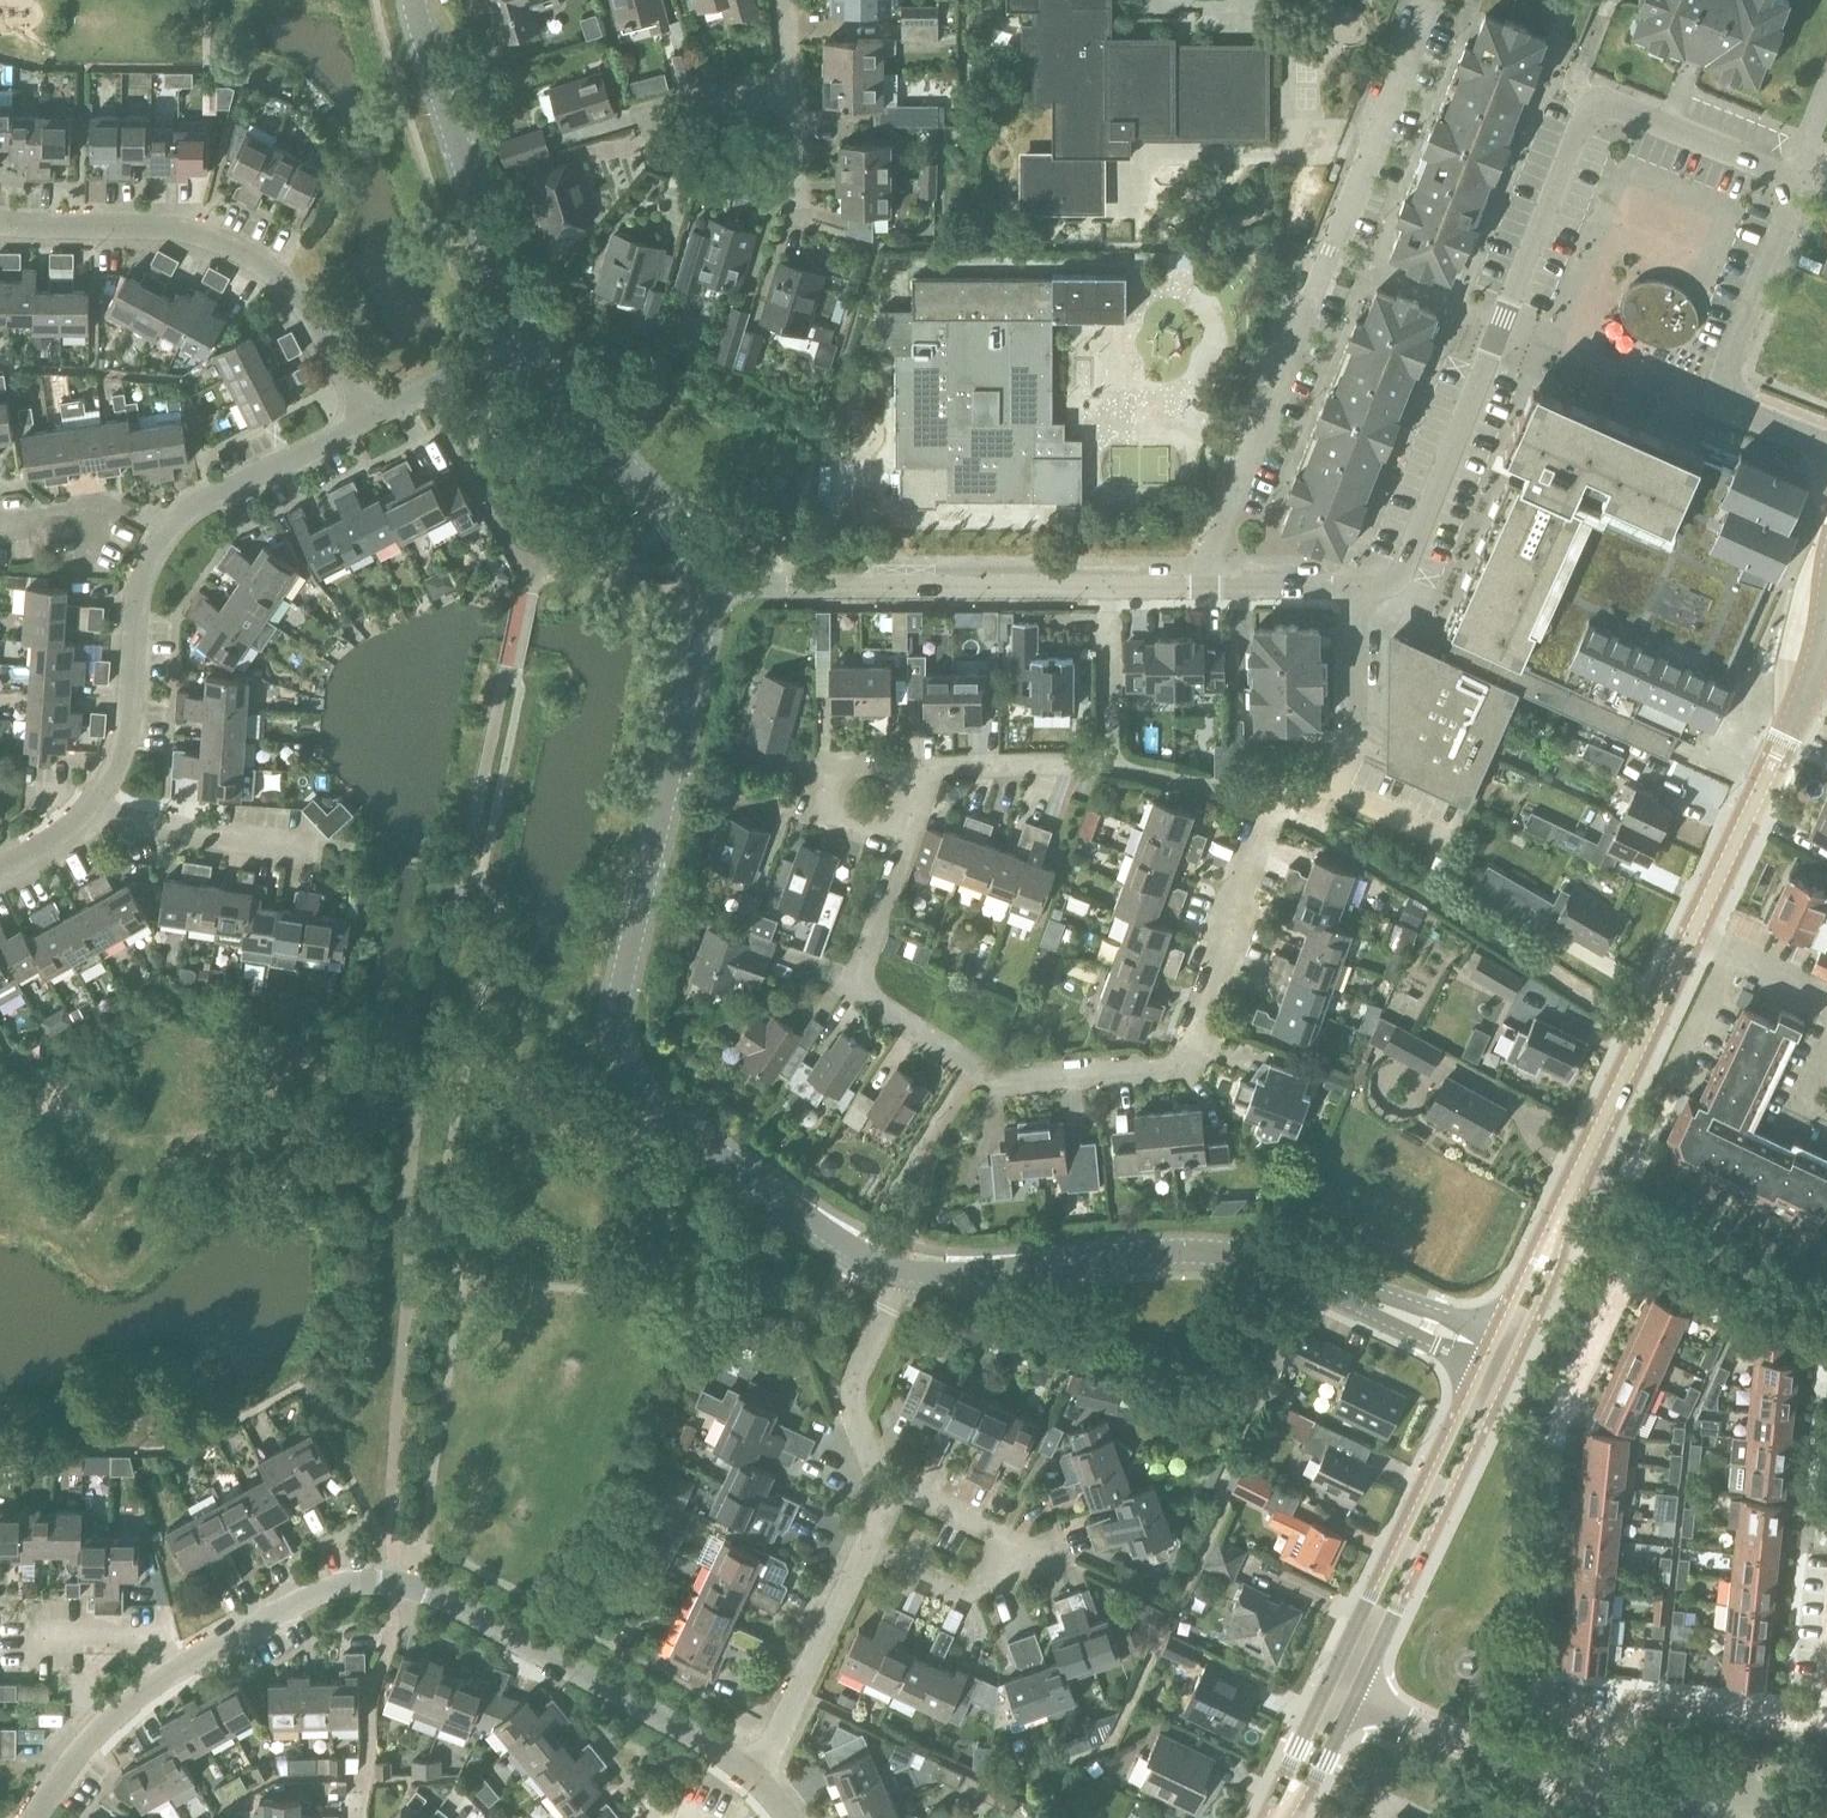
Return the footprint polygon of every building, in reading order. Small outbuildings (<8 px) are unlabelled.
[(501,41),(540,28),(534,10),(559,2),(558,0),(488,0),(501,41)] [(669,26),(662,0),(614,0),(621,23),(649,16),(653,30),(669,26)] [(700,8),(723,1),(728,19),(759,10),(756,0),(697,0),(700,8)] [(834,10),(891,10),(891,0),(834,0),(834,10)] [(1266,96),(1266,47),(1171,47),(1171,42),(1112,41),(1113,0),(1007,0),(1007,10),(1032,10),(1032,24),(1021,24),(1022,53),(1032,53),(1032,105),(1053,105),(1053,155),(1025,155),(1025,209),(1102,209),(1102,157),(1132,157),(1132,136),(1266,136),(1266,96)] [(1757,79),(1767,54),(1770,55),(1783,23),(1780,22),(1789,0),(1641,0),(1640,4),(1643,5),(1633,30),(1651,37),(1649,39),(1667,46),(1668,44),(1685,50),(1687,46),(1707,54),(1705,58),(1725,66),(1724,69),(1739,75),(1740,72),(1757,79)] [(903,5),(903,25),(938,25),(938,5),(903,5)] [(1466,44),(1431,131),(1502,159),(1508,142),(1505,141),(1525,92),(1528,93),(1541,59),(1538,58),(1546,37),(1527,30),(1529,26),(1506,18),(1505,21),(1486,13),(1473,47),(1466,44)] [(938,41),(938,25),(903,25),(902,41),(938,41)] [(826,41),(826,74),(884,73),(884,54),(892,54),(896,50),(896,38),(858,38),(858,41),(826,41)] [(683,87),(689,85),(699,82),(689,50),(674,54),(683,87)] [(165,85),(180,85),(180,71),(165,71),(165,85)] [(193,71),(180,71),(180,85),(193,85),(193,71)] [(602,72),(550,89),(563,129),(615,112),(602,72)] [(884,91),(884,73),(826,74),(826,104),(857,104),(857,107),(874,107),(874,124),(902,124),(902,121),(938,121),(938,105),(891,104),(891,91),(884,91)] [(10,144),(12,144),(13,115),(14,115),(14,102),(0,102),(0,144),(10,144)] [(42,115),(14,115),(13,115),(12,144),(10,144),(11,157),(30,157),(30,163),(26,167),(26,178),(42,178),(42,115)] [(72,115),(42,115),(42,178),(56,178),(57,167),(53,163),(53,157),(72,157),(72,115)] [(107,178),(122,178),(122,115),(92,115),(91,157),(111,157),(110,163),(107,168),(107,178)] [(122,115),(122,178),(135,178),(135,169),(132,165),(132,158),(149,157),(150,157),(152,128),(153,128),(152,115),(122,115)] [(246,200),(273,144),(277,135),(251,123),(249,127),(236,121),(227,158),(232,160),(228,169),(245,177),(242,183),(238,185),(233,194),(246,200)] [(150,157),(149,157),(149,170),(168,170),(168,177),(179,177),(180,128),(153,128),(152,128),(150,157)] [(180,128),(179,177),(189,177),(189,170),(209,170),(209,128),(180,128)] [(542,128),(498,143),(506,166),(550,152),(542,128)] [(1495,176),(1502,159),(1431,131),(1397,218),(1404,221),(1391,254),(1410,262),(1408,265),(1431,274),(1432,271),(1451,278),(1459,258),(1462,259),(1475,225),(1473,224),(1492,175),(1495,176)] [(837,178),(843,178),(891,177),(891,139),(866,139),(866,144),(840,144),(840,160),(837,160),(837,178)] [(299,157),(273,144),(246,200),(258,206),(264,196),(262,192),(265,186),(281,194),(299,157)] [(326,170),(299,157),(281,194),(297,202),(294,209),(289,209),(285,219),(299,226),(326,170)] [(594,220),(574,161),(529,176),(548,235),(594,220)] [(923,162),(923,177),(936,176),(936,162),(923,162)] [(935,190),(936,176),(923,177),(922,190),(935,190)] [(843,212),(849,212),(868,212),(868,216),(892,216),(891,177),(843,178),(843,212)] [(676,283),(689,287),(701,290),(704,279),(737,289),(755,233),(714,220),(709,233),(693,228),(676,283)] [(1033,236),(1044,236),(1044,228),(1033,228),(1033,236)] [(651,286),(654,275),(666,279),(673,254),(662,251),(662,249),(616,235),(604,274),(618,279),(614,293),(641,301),(632,329),(651,335),(665,290),(651,286)] [(151,262),(161,268),(169,254),(158,248),(151,262)] [(1193,266),(1193,252),(1135,251),(1135,266),(1193,266)] [(10,267),(10,252),(0,252),(0,267),(10,267)] [(21,252),(10,252),(10,267),(21,267),(21,252)] [(50,267),(62,267),(62,252),(50,252),(50,267)] [(73,267),(73,252),(62,252),(62,267),(73,267)] [(179,259),(169,254),(161,268),(171,274),(179,259)] [(823,275),(781,262),(763,319),(805,332),(823,275)] [(203,279),(213,285),(221,271),(210,265),(203,279)] [(24,280),(10,280),(9,320),(34,320),(36,320),(36,290),(37,290),(37,268),(36,267),(24,267),(24,280)] [(126,275),(107,310),(131,324),(156,277),(146,271),(139,282),(126,275)] [(230,277),(221,271),(213,285),(223,290),(230,277)] [(552,271),(547,271),(542,277),(551,286),(559,277),(552,271)] [(50,290),(37,290),(36,290),(36,320),(34,320),(34,330),(61,331),(62,277),(50,276),(50,290)] [(73,277),(62,277),(61,331),(89,330),(90,290),(73,290),(73,277)] [(174,300),(172,300),(161,293),(167,282),(156,277),(131,324),(155,337),(160,328),(158,327),(174,300)] [(1052,425),(1052,423),(1053,323),(1128,324),(1129,280),(1055,278),(1055,283),(915,281),(914,309),(882,309),(882,353),(897,353),(895,465),(900,465),(899,507),(936,507),(936,500),(1081,501),(1082,441),(1065,440),(1065,426),(1052,425)] [(1684,341),(1688,338),(1691,336),(1693,334),(1695,331),(1696,329),(1697,326),(1698,323),(1698,320),(1698,316),(1697,311),(1695,306),(1693,302),(1690,298),(1687,294),(1682,290),(1677,286),(1672,283),(1666,281),(1660,280),(1655,279),(1649,279),(1644,280),(1639,281),(1634,283),(1633,283),(1631,285),(1630,287),(1630,289),(1630,291),(1630,292),(1631,293),(1632,294),(1635,292),(1639,300),(1640,305),(1640,310),(1639,315),(1638,320),(1637,324),(1639,329),(1645,336),(1643,339),(1653,343),(1664,345),(1669,345),(1674,344),(1679,343),(1684,341)] [(9,320),(10,280),(0,280),(0,320),(9,320)] [(576,291),(561,285),(556,296),(571,303),(576,291)] [(158,327),(160,328),(182,340),(208,293),(198,287),(191,299),(177,291),(172,300),(174,300),(158,327)] [(1357,320),(1322,406),(1393,434),(1399,417),(1397,416),(1416,367),(1419,368),(1432,334),(1429,333),(1437,313),(1419,305),(1420,302),(1398,293),(1396,296),(1377,289),(1364,322),(1357,320)] [(182,340),(207,354),(226,318),(212,310),(218,299),(208,293),(182,340)] [(838,298),(833,318),(841,320),(842,316),(845,317),(848,307),(845,306),(846,301),(838,298)] [(750,312),(731,306),(715,358),(735,364),(745,329),(750,312)] [(279,336),(284,347),(298,340),(292,329),(279,336)] [(763,335),(745,329),(735,364),(753,370),(763,335)] [(251,333),(214,352),(227,376),(275,352),(269,341),(258,347),(251,333)] [(303,350),(298,340),(284,347),(290,357),(303,350)] [(227,376),(239,399),(276,381),(275,380),(269,368),(280,362),(275,352),(227,376)] [(309,362),(296,369),(302,380),(315,373),(309,362)] [(276,381),(239,399),(252,424),(288,405),(281,392),(292,385),(286,374),(275,380),(276,381)] [(1567,398),(1566,400),(1533,385),(1503,453),(1524,462),(1528,464),(1522,478),(1514,475),(1509,473),(1492,511),(1494,512),(1479,547),(1481,548),(1465,583),(1467,584),(1448,627),(1454,630),(1457,631),(1446,655),(1400,635),(1389,629),(1389,641),(1387,767),(1462,801),(1468,803),(1519,690),(1668,757),(1678,733),(1695,741),(1703,721),(1715,727),(1716,724),(1715,723),(1732,684),(1734,685),(1735,683),(1723,677),(1770,572),(1777,575),(1778,573),(1776,572),(1795,530),(1796,531),(1797,529),(1787,524),(1805,484),(1807,485),(1808,483),(1741,452),(1740,454),(1743,456),(1737,470),(1734,469),(1734,470),(1702,457),(1704,453),(1668,437),(1667,438),(1634,424),(1633,425),(1601,411),(1600,413),(1567,398)] [(115,408),(127,407),(128,407),(127,402),(125,392),(114,394),(115,408)] [(183,419),(182,420),(180,409),(182,409),(180,394),(167,396),(169,411),(155,413),(157,424),(164,476),(176,474),(174,462),(190,460),(183,419)] [(84,398),(73,400),(75,415),(87,413),(85,398),(84,398)] [(14,440),(8,399),(0,400),(0,442),(14,440)] [(73,400),(61,402),(63,417),(75,415),(73,400)] [(138,400),(127,402),(128,407),(127,407),(128,417),(130,428),(135,458),(133,458),(134,468),(151,465),(153,478),(164,476),(157,424),(155,413),(154,413),(154,412),(140,414),(138,400)] [(32,406),(20,408),(22,422),(34,421),(32,406)] [(1386,451),(1393,434),(1322,406),(1288,493),(1295,496),(1282,530),(1301,537),(1300,540),(1325,550),(1326,547),(1342,553),(1350,533),(1353,534),(1367,500),(1364,499),(1383,450),(1386,451)] [(128,417),(103,421),(110,474),(122,472),(120,460),(133,458),(135,458),(130,428),(128,417)] [(98,476),(110,474),(103,421),(76,425),(82,466),(96,464),(98,476)] [(82,466),(76,425),(50,429),(59,482),(70,480),(68,468),(82,466)] [(59,482),(50,429),(23,433),(29,473),(45,471),(47,483),(59,482)] [(454,470),(436,479),(435,476),(417,485),(411,473),(412,467),(408,458),(395,465),(427,527),(452,514),(462,534),(481,524),(454,470)] [(391,482),(394,488),(378,496),(379,498),(380,498),(383,502),(382,503),(398,535),(397,535),(400,541),(427,527),(395,465),(382,471),(386,481),(391,482)] [(831,480),(831,466),(820,466),(820,480),(831,480)] [(353,479),(340,485),(372,548),(397,535),(398,535),(382,503),(383,502),(380,498),(379,498),(363,506),(356,494),(358,488),(353,479)] [(328,524),(346,561),(372,548),(340,485),(328,491),(333,501),(338,503),(345,516),(328,524)] [(320,574),(346,561),(328,524),(312,532),(306,521),(307,514),(302,505),(288,512),(320,574)] [(232,542),(224,553),(282,593),(299,569),(265,545),(253,562),(242,554),(241,548),(232,542)] [(282,593),(224,553),(217,564),(225,570),(230,570),(242,578),(231,593),(266,617),(282,593)] [(28,585),(26,612),(79,615),(80,604),(67,603),(68,588),(28,585)] [(249,641),(266,617),(231,593),(222,607),(209,599),(208,594),(200,589),(192,601),(249,641)] [(198,642),(232,665),(249,641),(192,601),(184,613),(193,619),(197,618),(209,626),(198,642)] [(89,616),(103,617),(104,606),(90,605),(89,616)] [(908,650),(908,649),(907,611),(893,611),(893,650),(908,650)] [(984,611),(974,611),(974,625),(985,625),(984,611)] [(998,611),(984,611),(985,625),(985,640),(999,640),(998,611)] [(78,626),(79,615),(26,612),(24,638),(24,639),(34,641),(34,639),(65,641),(65,639),(65,626),(78,626)] [(831,650),(831,612),(816,612),(816,650),(831,650)] [(89,616),(88,628),(103,629),(103,617),(89,616)] [(1037,623),(1013,622),(1013,703),(1032,703),(1032,710),(1072,710),(1073,657),(1037,657),(1037,623)] [(1320,693),(1323,693),(1323,656),(1320,656),(1319,627),(1299,627),(1299,624),(1275,624),(1275,627),(1255,627),(1255,646),(1252,647),(1252,703),(1255,703),(1255,723),(1276,723),(1276,726),(1300,726),(1300,722),(1320,722),(1320,693)] [(1158,693),(1176,692),(1175,637),(1158,637),(1158,642),(1127,642),(1127,688),(1158,688),(1158,693)] [(1192,637),(1175,637),(1176,692),(1193,692),(1193,687),(1224,687),(1223,641),(1192,641),(1192,637)] [(75,640),(65,639),(65,641),(34,639),(34,641),(32,664),(85,668),(86,657),(73,656),(75,642),(75,640)] [(96,658),(95,669),(110,670),(111,659),(96,658)] [(32,664),(30,692),(71,695),(72,680),(85,681),(85,668),(32,664)] [(831,709),(860,709),(860,666),(831,665),(831,709)] [(891,666),(860,666),(860,709),(891,709),(891,666)] [(95,669),(94,682),(110,683),(110,670),(95,669)] [(925,716),(925,727),(953,727),(953,673),(924,673),(924,700),(919,700),(919,716),(925,716)] [(981,727),(981,726),(981,716),(987,716),(987,700),(981,700),(981,673),(953,673),(953,727),(981,727)] [(785,748),(792,726),(794,719),(793,719),(803,686),(766,675),(748,738),(785,748)] [(189,690),(178,689),(177,704),(247,710),(254,710),(256,679),(208,676),(206,694),(192,694),(189,690)] [(30,692),(28,717),(81,721),(82,710),(70,709),(71,695),(30,692)] [(204,726),(203,734),(245,737),(247,710),(177,704),(176,717),(187,718),(190,714),(204,715),(204,723),(204,726)] [(106,723),(107,712),(92,711),(91,722),(106,723)] [(80,733),(80,726),(81,721),(28,717),(26,745),(32,746),(31,758),(52,760),(52,750),(66,751),(68,732),(80,733)] [(0,718),(0,727),(11,727),(11,718),(0,718)] [(105,734),(106,726),(106,723),(91,722),(90,733),(105,734)] [(1244,735),(1231,732),(1231,744),(1244,744),(1244,735)] [(1567,733),(1561,746),(1577,753),(1582,739),(1567,733)] [(245,737),(203,734),(201,753),(188,752),(184,747),(174,747),(173,761),(236,766),(243,766),(245,737)] [(1624,756),(1590,741),(1583,757),(1617,773),(1624,756)] [(771,770),(775,755),(742,746),(737,761),(771,770)] [(240,796),(243,766),(236,766),(173,761),(172,776),(182,777),(186,772),(200,774),(199,794),(240,796)] [(1630,799),(1621,817),(1635,824),(1661,836),(1673,810),(1658,802),(1661,796),(1646,790),(1637,785),(1636,787),(1629,783),(1622,796),(1630,799)] [(319,826),(329,837),(342,825),(354,813),(342,801),(330,812),(315,796),(302,808),(319,826)] [(1146,822),(1144,827),(1203,849),(1209,834),(1199,831),(1194,833),(1188,831),(1194,813),(1155,799),(1146,822)] [(1810,833),(1826,841),(1826,806),(1823,804),(1810,833)] [(1531,812),(1523,828),(1560,845),(1567,829),(1531,812)] [(931,867),(959,877),(981,818),(967,813),(964,823),(966,827),(963,834),(945,827),(943,834),(926,828),(914,861),(931,867)] [(1635,824),(1621,817),(1614,832),(1606,828),(1598,844),(1585,837),(1577,853),(1612,870),(1620,854),(1630,859),(1633,854),(1649,861),(1661,836),(1635,824)] [(959,877),(986,887),(1000,847),(984,841),(986,834),(990,833),(994,823),(981,818),(959,877)] [(1136,818),(1134,823),(1144,827),(1146,822),(1136,818)] [(768,832),(732,820),(716,864),(751,877),(768,832)] [(986,887),(1014,897),(1039,825),(1026,820),(1018,842),(1020,847),(1018,853),(1000,847),(986,887)] [(1053,829),(1039,825),(1014,897),(1009,909),(1037,919),(1042,907),(1056,867),(1042,862),(1053,829)] [(1203,849),(1144,827),(1134,854),(1174,868),(1181,851),(1187,853),(1189,858),(1198,861),(1203,849)] [(816,849),(801,844),(780,904),(815,917),(808,937),(826,943),(839,907),(823,901),(839,856),(817,848),(816,849)] [(1134,854),(1124,881),(1184,902),(1189,889),(1179,885),(1174,887),(1168,885),(1174,868),(1134,854)] [(1361,897),(1367,880),(1353,875),(1354,872),(1315,857),(1308,876),(1301,874),(1299,869),(1289,866),(1284,878),(1344,899),(1347,892),(1361,897)] [(184,880),(165,878),(159,919),(189,924),(198,861),(185,858),(182,868),(185,873),(184,880)] [(1439,874),(1444,863),(1433,858),(1428,869),(1439,874)] [(189,924),(217,928),(223,887),(206,884),(207,876),(210,874),(212,863),(198,861),(189,924)] [(217,928),(245,932),(246,933),(254,881),(256,870),(241,867),(240,880),(242,883),(241,890),(223,887),(217,928)] [(1490,867),(1475,894),(1517,918),(1527,899),(1502,885),(1506,877),(1490,867)] [(104,871),(92,878),(123,933),(129,930),(149,919),(142,905),(148,902),(145,897),(147,896),(144,891),(146,890),(141,880),(131,886),(128,882),(111,891),(108,885),(110,881),(104,871)] [(1791,875),(1770,923),(1823,947),(1814,969),(1826,975),(1826,891),(1791,875)] [(93,902),(77,910),(98,947),(123,933),(92,878),(80,885),(85,895),(89,895),(93,902)] [(1353,902),(1344,899),(1284,878),(1279,893),(1289,897),(1293,894),(1300,896),(1295,912),(1343,930),(1344,929),(1353,902)] [(246,933),(245,932),(243,944),(272,948),(278,906),(261,903),(262,895),(266,893),(268,883),(254,881),(246,933)] [(1155,922),(1155,921),(1161,905),(1168,908),(1169,912),(1179,915),(1184,902),(1124,881),(1114,909),(1132,915),(1132,914),(1155,922)] [(301,953),(310,890),(296,888),(295,898),(297,901),(297,909),(278,906),(272,948),(273,948),(270,963),(299,968),(301,953)] [(1624,915),(1576,888),(1556,923),(1604,951),(1624,915)] [(301,953),(345,960),(351,919),(337,917),(337,915),(317,912),(319,905),(323,902),(324,892),(310,890),(301,953)] [(752,929),(764,896),(746,890),(734,922),(752,929)] [(103,957),(98,947),(77,910),(61,919),(58,913),(59,909),(54,899),(42,906),(73,961),(78,971),(103,957)] [(42,930),(27,938),(42,965),(41,966),(46,976),(73,961),(42,906),(29,913),(34,923),(39,923),(42,930)] [(1064,909),(1054,906),(1051,916),(1060,919),(1064,909)] [(1409,918),(1420,923),(1424,912),(1413,907),(1409,918)] [(1343,930),(1295,912),(1292,911),(1287,925),(1296,929),(1301,927),(1307,930),(1301,946),(1342,960),(1352,932),(1344,929),(1343,930)] [(1171,927),(1155,921),(1155,922),(1132,914),(1132,915),(1122,941),(1180,963),(1185,949),(1175,946),(1171,948),(1165,945),(1171,927)] [(1065,923),(1050,917),(1047,926),(1062,932),(1065,923)] [(1409,954),(1417,931),(1417,929),(1411,927),(1391,920),(1383,944),(1394,949),(1409,954)] [(17,979),(18,978),(41,966),(42,965),(27,938),(22,927),(4,937),(1,931),(3,926),(0,921),(0,948),(17,979)] [(749,943),(708,928),(700,952),(702,952),(693,978),(731,992),(737,976),(760,985),(770,956),(747,948),(749,943)] [(129,930),(123,933),(130,946),(136,942),(129,930)] [(896,955),(902,940),(888,934),(882,950),(896,955)] [(1122,941),(1112,969),(1151,983),(1158,965),(1164,967),(1166,972),(1176,975),(1180,963),(1122,941)] [(918,943),(912,959),(926,964),(932,947),(918,943)] [(1272,967),(1332,988),(1342,960),(1301,946),(1295,964),(1289,962),(1287,956),(1277,953),(1272,967)] [(17,979),(0,948),(0,1003),(24,989),(18,978),(17,979)] [(1483,952),(1470,976),(1511,1000),(1524,976),(1483,952)] [(1322,1015),(1332,988),(1272,967),(1267,980),(1276,983),(1281,981),(1288,983),(1282,1000),(1322,1015)] [(210,969),(204,968),(200,968),(198,982),(208,983),(210,969)] [(1145,999),(1151,983),(1112,969),(1101,996),(1115,1001),(1106,1025),(1145,1040),(1154,1015),(1161,1017),(1166,1003),(1156,999),(1152,1001),(1145,999)] [(336,982),(330,981),(327,1000),(334,1001),(336,982)] [(1252,1021),(1312,1042),(1322,1015),(1282,1000),(1276,1017),(1270,1015),(1266,1009),(1258,1006),(1252,1021)] [(73,1022),(64,1007),(41,1020),(50,1035),(73,1022)] [(84,1015),(79,1007),(71,1012),(75,1020),(84,1015)] [(1691,1164),(1684,1177),(1694,1182),(1700,1169),(1713,1175),(1707,1188),(1717,1192),(1723,1179),(1737,1186),(1731,1200),(1740,1204),(1746,1191),(1761,1198),(1755,1211),(1764,1215),(1774,1195),(1788,1202),(1781,1216),(1791,1221),(1798,1206),(1811,1212),(1804,1226),(1814,1231),(1826,1204),(1826,1162),(1797,1148),(1795,1152),(1744,1128),(1792,1029),(1800,1033),(1806,1020),(1783,1009),(1776,1022),(1745,1007),(1693,1114),(1684,1109),(1671,1136),(1676,1157),(1691,1164)] [(778,1070),(789,1077),(802,1058),(809,1048),(797,1041),(802,1034),(774,1015),(767,1024),(754,1016),(735,1045),(748,1054),(743,1061),(771,1080),(778,1070)] [(1369,1041),(1371,1042),(1383,1048),(1382,1049),(1429,1074),(1443,1048),(1396,1023),(1396,1024),(1380,1015),(1369,1041)] [(1543,1065),(1572,1079),(1589,1042),(1537,1017),(1529,1033),(1521,1029),(1507,1059),(1539,1074),(1543,1065)] [(1360,1028),(1373,1033),(1376,1024),(1363,1019),(1360,1028)] [(1475,1027),(1469,1040),(1484,1048),(1490,1034),(1475,1027)] [(802,1058),(789,1077),(785,1083),(817,1104),(827,1089),(839,1097),(870,1050),(842,1031),(828,1053),(825,1051),(815,1066),(802,1058)] [(1484,1048),(1469,1040),(1462,1054),(1477,1061),(1484,1048)] [(1362,1057),(1352,1077),(1350,1081),(1358,1085),(1370,1061),(1362,1057)] [(1255,1085),(1240,1080),(1233,1099),(1247,1104),(1244,1114),(1258,1119),(1258,1121),(1256,1128),(1264,1138),(1278,1136),(1281,1128),(1296,1133),(1310,1095),(1304,1092),(1309,1077),(1270,1063),(1264,1078),(1258,1076),(1255,1085)] [(900,1131),(929,1088),(897,1067),(875,1099),(861,1090),(843,1118),(859,1128),(870,1112),(900,1131)] [(1327,1086),(1343,1092),(1348,1081),(1331,1075),(1327,1086)] [(1505,1107),(1448,1077),(1428,1114),(1485,1145),(1493,1130),(1495,1132),(1499,1125),(1496,1124),(1505,1107)] [(1201,1106),(1167,1110),(1173,1161),(1185,1160),(1185,1165),(1187,1166),(1229,1163),(1226,1130),(1203,1133),(1201,1106)] [(809,1125),(813,1124),(817,1121),(818,1116),(817,1112),(814,1108),(810,1107),(805,1108),(802,1111),(801,1115),(802,1120),(805,1123),(809,1125)] [(1161,1162),(1173,1161),(1167,1110),(1135,1112),(1137,1138),(1115,1140),(1118,1173),(1160,1169),(1162,1166),(1161,1162)] [(1049,1117),(1033,1119),(1039,1173),(1055,1172),(1062,1188),(1068,1188),(1068,1190),(1100,1187),(1096,1141),(1082,1142),(1081,1130),(1064,1132),(1063,1120),(1050,1122),(1049,1117)] [(1010,1176),(1039,1173),(1033,1119),(1018,1120),(1018,1124),(1005,1126),(1008,1161),(992,1162),(995,1196),(1012,1194),(1010,1176)] [(836,1166),(834,1161),(829,1158),(823,1161),(821,1166),(823,1171),(828,1173),(834,1171),(836,1166)] [(966,1212),(956,1219),(963,1231),(971,1231),(977,1228),(966,1212)] [(1755,1249),(1770,1257),(1777,1243),(1762,1235),(1755,1249)] [(1668,1303),(1649,1294),(1638,1318),(1677,1336),(1688,1314),(1695,1317),(1704,1298),(1677,1285),(1668,1303)] [(1638,1318),(1627,1342),(1666,1360),(1677,1336),(1638,1318)] [(1301,1331),(1287,1360),(1338,1384),(1339,1382),(1345,1385),(1332,1412),(1385,1438),(1405,1397),(1346,1367),(1352,1354),(1327,1341),(1326,1343),(1301,1331)] [(1706,1350),(1716,1355),(1722,1342),(1712,1338),(1706,1350)] [(1011,1343),(1003,1339),(997,1352),(1005,1356),(1011,1343)] [(1656,1383),(1666,1360),(1627,1342),(1617,1365),(1656,1383)] [(1756,1349),(1753,1385),(1795,1389),(1798,1363),(1788,1362),(1790,1346),(1763,1343),(1756,1349)] [(1710,1368),(1716,1355),(1706,1350),(1700,1363),(1710,1368)] [(1039,1355),(1035,1364),(1029,1377),(1044,1384),(1055,1362),(1039,1355)] [(1720,1364),(1714,1377),(1724,1382),(1730,1369),(1720,1364)] [(1645,1407),(1656,1383),(1617,1365),(1606,1389),(1645,1407)] [(940,1424),(958,1385),(920,1367),(899,1413),(923,1424),(926,1417),(940,1424)] [(1078,1394),(1075,1403),(1134,1417),(1140,1390),(1082,1375),(1082,1376),(1073,1374),(1066,1390),(1078,1394)] [(1724,1382),(1714,1377),(1708,1390),(1718,1395),(1724,1382)] [(697,1403),(727,1417),(780,1443),(797,1451),(807,1456),(816,1438),(774,1418),(778,1410),(774,1408),(781,1394),(750,1379),(743,1394),(728,1387),(723,1397),(704,1388),(697,1403)] [(1691,1384),(1685,1397),(1695,1401),(1701,1389),(1691,1384)] [(939,1462),(951,1440),(949,1436),(952,1429),(968,1437),(986,1398),(958,1385),(940,1424),(941,1424),(926,1456),(939,1462)] [(1792,1415),(1795,1389),(1753,1385),(1750,1411),(1792,1415)] [(1633,1432),(1645,1407),(1606,1389),(1594,1414),(1633,1432)] [(1689,1415),(1695,1401),(1685,1397),(1678,1410),(1689,1415)] [(986,1398),(968,1437),(984,1445),(980,1452),(978,1452),(968,1474),(980,1480),(1012,1411),(986,1398)] [(1012,1411),(980,1480),(992,1486),(1001,1467),(997,1466),(1000,1460),(1018,1468),(1039,1423),(1012,1411)] [(1243,1411),(1233,1412),(1235,1424),(1244,1423),(1243,1411)] [(1790,1441),(1792,1415),(1750,1411),(1747,1436),(1790,1441)] [(713,1445),(735,1456),(735,1455),(753,1463),(753,1462),(760,1447),(767,1450),(768,1455),(790,1465),(797,1451),(780,1443),(727,1417),(713,1445)] [(1707,1418),(1696,1417),(1694,1431),(1705,1432),(1707,1418)] [(1128,1448),(1112,1438),(1105,1419),(1069,1432),(1075,1448),(1072,1449),(1072,1450),(1064,1453),(1062,1457),(1065,1467),(1069,1470),(1073,1480),(1073,1481),(1121,1464),(1120,1461),(1123,1460),(1124,1457),(1128,1448)] [(1320,1463),(1312,1481),(1313,1481),(1314,1479),(1331,1488),(1328,1495),(1352,1507),(1372,1466),(1334,1449),(1342,1433),(1315,1420),(1302,1448),(1318,1456),(1320,1463)] [(684,1430),(689,1432),(694,1435),(698,1426),(688,1422),(684,1430)] [(1045,1437),(1057,1443),(1064,1429),(1051,1423),(1045,1437)] [(1674,1425),(1673,1439),(1684,1441),(1685,1426),(1674,1425)] [(313,1430),(286,1445),(317,1500),(329,1493),(324,1484),(320,1483),(316,1477),(333,1468),(313,1430)] [(688,1447),(694,1435),(689,1432),(684,1430),(678,1442),(688,1447)] [(1629,1435),(1586,1431),(1583,1458),(1626,1463),(1629,1435)] [(1787,1467),(1790,1441),(1747,1436),(1733,1435),(1731,1461),(1744,1462),(1744,1463),(1787,1467)] [(1702,1444),(1691,1442),(1689,1457),(1700,1458),(1702,1444)] [(303,1507),(317,1500),(286,1445),(259,1459),(268,1476),(269,1475),(280,1496),(282,1495),(297,1487),(300,1494),(299,1498),(303,1507)] [(1670,1467),(1681,1468),(1682,1453),(1672,1452),(1670,1467)] [(65,1472),(65,1454),(54,1454),(54,1472),(65,1472)] [(735,1455),(735,1456),(723,1481),(794,1514),(800,1502),(777,1491),(773,1492),(766,1489),(774,1472),(753,1462),(753,1463),(735,1455)] [(1699,1472),(1700,1458),(1689,1457),(1688,1471),(1699,1472)] [(1623,1487),(1626,1463),(1583,1458),(1581,1483),(1623,1488),(1623,1487)] [(1784,1493),(1787,1467),(1744,1463),(1742,1489),(1784,1493)] [(1131,1489),(1121,1464),(1073,1481),(1073,1480),(1049,1489),(1049,1488),(1048,1488),(1053,1503),(1077,1495),(1079,1491),(1086,1488),(1092,1506),(1114,1498),(1114,1497),(1131,1491),(1131,1489)] [(1679,1482),(1681,1468),(1670,1467),(1669,1480),(1679,1482)] [(1233,1489),(1262,1504),(1273,1483),(1244,1468),(1233,1489)] [(665,1469),(654,1492),(674,1502),(685,1479),(665,1469)] [(268,1476),(245,1488),(282,1556),(294,1550),(282,1528),(278,1526),(275,1520),(290,1511),(282,1495),(280,1496),(269,1475),(268,1476)] [(786,1527),(786,1526),(788,1527),(794,1514),(723,1481),(711,1508),(742,1523),(739,1528),(764,1539),(773,1536),(779,1523),(786,1527)] [(1086,1522),(1091,1536),(1163,1510),(1153,1481),(1131,1489),(1131,1491),(1114,1497),(1114,1498),(1120,1514),(1114,1517),(1110,1514),(1086,1522)] [(1323,1567),(1340,1534),(1312,1520),(1310,1525),(1292,1515),(1301,1497),(1273,1483),(1262,1504),(1261,1505),(1275,1512),(1270,1523),(1304,1540),(1296,1554),(1323,1567)] [(1623,1487),(1623,1488),(1581,1483),(1580,1490),(1573,1489),(1571,1508),(1578,1509),(1621,1513),(1622,1499),(1634,1500),(1636,1488),(1623,1487)] [(245,1488),(219,1502),(239,1539),(255,1531),(259,1538),(257,1541),(269,1563),(282,1556),(245,1488)] [(1727,1524),(1738,1526),(1781,1530),(1784,1503),(1730,1497),(1727,1524)] [(224,1547),(239,1539),(219,1502),(194,1515),(231,1584),(243,1577),(231,1555),(227,1553),(224,1547)] [(1666,1504),(1665,1518),(1675,1519),(1677,1505),(1666,1504)] [(1684,1506),(1682,1520),(1694,1521),(1695,1507),(1684,1506)] [(23,1558),(24,1509),(0,1509),(0,1551),(12,1551),(12,1558),(23,1558)] [(34,1551),(52,1551),(52,1509),(24,1509),(23,1558),(34,1558),(34,1551)] [(83,1510),(52,1509),(52,1551),(70,1551),(70,1558),(79,1558),(81,1558),(81,1521),(83,1521),(83,1510)] [(1618,1540),(1621,1513),(1578,1509),(1575,1535),(1618,1540)] [(1174,1538),(1163,1510),(1091,1536),(1096,1550),(1119,1541),(1121,1536),(1127,1534),(1134,1553),(1144,1549),(1146,1555),(1148,1555),(1150,1560),(1154,1561),(1167,1557),(1169,1553),(1167,1545),(1171,1544),(1170,1540),(1174,1538)] [(231,1584),(194,1515),(167,1530),(188,1567),(205,1558),(208,1564),(206,1568),(219,1591),(231,1584)] [(1675,1519),(1665,1518),(1660,1517),(1658,1531),(1674,1533),(1675,1519)] [(1694,1521),(1682,1520),(1681,1534),(1692,1535),(1694,1521)] [(110,1521),(83,1521),(81,1521),(81,1558),(79,1558),(79,1575),(99,1576),(99,1582),(95,1585),(95,1611),(109,1611),(110,1534),(110,1521)] [(1738,1526),(1735,1552),(1778,1556),(1781,1530),(1738,1526)] [(140,1534),(110,1534),(109,1611),(124,1612),(124,1586),(121,1582),(121,1576),(140,1576),(140,1534)] [(1615,1565),(1618,1540),(1575,1535),(1573,1561),(1615,1565)] [(1246,1551),(1218,1537),(1204,1564),(1232,1578),(1246,1551)] [(760,1555),(724,1538),(711,1564),(782,1597),(787,1585),(779,1581),(786,1567),(784,1561),(763,1550),(760,1555)] [(1735,1552),(1732,1577),(1775,1582),(1778,1556),(1735,1552)] [(1659,1570),(1670,1571),(1672,1556),(1661,1555),(1659,1570)] [(1690,1558),(1679,1557),(1677,1571),(1688,1573),(1690,1558)] [(1613,1591),(1615,1565),(1573,1561),(1570,1586),(1613,1591)] [(782,1597),(711,1564),(699,1590),(738,1608),(745,1593),(751,1596),(752,1600),(775,1611),(782,1597)] [(1669,1585),(1670,1571),(1659,1570),(1658,1583),(1669,1585)] [(1688,1573),(1677,1571),(1676,1585),(1687,1586),(1688,1573)] [(1773,1608),(1775,1582),(1732,1577),(1730,1603),(1773,1608)] [(37,1594),(38,1580),(23,1580),(23,1594),(37,1594)] [(81,1580),(67,1580),(66,1595),(81,1595),(81,1580)] [(1300,1610),(1245,1583),(1231,1611),(1245,1617),(1233,1641),(1275,1662),(1300,1610)] [(1570,1586),(1567,1612),(1610,1616),(1613,1591),(1570,1586)] [(1081,1589),(1068,1594),(1095,1667),(1123,1657),(1121,1651),(1135,1646),(1122,1612),(1090,1623),(1088,1618),(1090,1612),(1081,1589)] [(724,1636),(731,1639),(756,1652),(764,1637),(741,1626),(736,1628),(730,1625),(738,1608),(699,1590),(687,1616),(725,1634),(724,1636)] [(1067,1676),(1068,1676),(1095,1667),(1068,1594),(1055,1599),(1060,1613),(1062,1613),(1063,1618),(1047,1623),(1052,1636),(1060,1659),(1061,1659),(1067,1676)] [(1656,1607),(1654,1621),(1665,1622),(1668,1596),(1657,1595),(1656,1607)] [(840,1665),(868,1678),(901,1608),(888,1602),(877,1625),(879,1629),(876,1635),(859,1627),(840,1665)] [(1730,1603),(1727,1629),(1770,1633),(1773,1608),(1730,1603)] [(1160,1624),(1166,1611),(1153,1605),(1147,1618),(1160,1624)] [(868,1678),(894,1690),(913,1652),(896,1645),(899,1639),(903,1638),(915,1614),(901,1608),(868,1678)] [(1673,1609),(1672,1623),(1693,1625),(1694,1611),(1673,1609)] [(1625,1618),(1610,1616),(1567,1612),(1565,1638),(1607,1642),(1622,1644),(1625,1618)] [(708,1675),(712,1677),(731,1639),(724,1636),(725,1634),(687,1616),(674,1645),(668,1657),(669,1658),(665,1667),(702,1687),(708,1675)] [(1665,1622),(1654,1621),(1652,1635),(1663,1636),(1665,1622)] [(1693,1625),(1672,1623),(1670,1637),(1691,1639),(1693,1625)] [(928,1660),(913,1652),(894,1690),(920,1702),(938,1664),(939,1664),(954,1633),(940,1626),(929,1649),(931,1654),(928,1660)] [(1767,1659),(1770,1633),(1727,1629),(1724,1654),(1767,1659)] [(1077,1698),(1068,1676),(1067,1676),(1061,1659),(1060,1659),(1045,1665),(1042,1659),(1044,1653),(1035,1631),(1021,1636),(1048,1709),(1077,1698)] [(1199,1647),(1171,1633),(1162,1652),(1190,1665),(1199,1647)] [(1020,1718),(1048,1709),(1021,1636),(1007,1640),(1017,1664),(1021,1666),(1023,1672),(1005,1679),(1020,1718)] [(1622,1644),(1607,1642),(1565,1638),(1562,1664),(1605,1669),(1606,1656),(1615,1658),(1621,1654),(1622,1644)] [(1662,1648),(1645,1646),(1642,1677),(1659,1679),(1662,1648)] [(1686,1650),(1670,1649),(1668,1660),(1685,1662),(1686,1650)] [(347,1680),(329,1681),(330,1723),(360,1723),(359,1675),(366,1675),(365,1650),(346,1651),(347,1680)] [(404,1654),(389,1693),(390,1693),(384,1708),(413,1719),(414,1715),(414,1714),(417,1704),(435,1658),(425,1654),(422,1661),(404,1654)] [(1764,1686),(1767,1659),(1724,1654),(1721,1681),(1764,1686)] [(414,1714),(414,1715),(440,1725),(444,1714),(459,1675),(442,1668),(445,1662),(435,1658),(417,1704),(414,1714)] [(954,1671),(939,1664),(938,1664),(920,1702),(959,1721),(970,1698),(982,1704),(990,1686),(978,1681),(980,1676),(957,1665),(954,1671)] [(1253,1688),(1206,1665),(1194,1689),(1200,1692),(1190,1713),(1231,1734),(1253,1688)] [(229,1685),(215,1693),(234,1730),(260,1716),(237,1673),(226,1680),(229,1685)] [(271,1725),(302,1724),(300,1674),(289,1675),(289,1682),(270,1682),(271,1725)] [(329,1681),(311,1681),(311,1674),(300,1674),(302,1724),(330,1723),(329,1681)] [(488,1687),(491,1679),(480,1675),(477,1682),(459,1675),(444,1714),(440,1725),(439,1726),(468,1737),(474,1723),(483,1726),(487,1719),(502,1692),(488,1687)] [(0,1682),(0,1697),(18,1697),(18,1682),(0,1682)] [(487,1719),(496,1722),(514,1745),(562,1706),(553,1695),(545,1702),(544,1706),(539,1710),(527,1696),(522,1700),(502,1692),(487,1719)] [(852,1707),(856,1699),(841,1692),(837,1700),(852,1707)] [(195,1696),(186,1701),(209,1743),(234,1730),(215,1693),(198,1702),(195,1696)] [(183,1757),(209,1743),(186,1701),(175,1707),(178,1712),(162,1721),(170,1736),(174,1743),(182,1758),(183,1757)] [(514,1745),(532,1768),(564,1742),(553,1728),(559,1723),(564,1723),(571,1717),(562,1706),(514,1745)] [(837,1777),(844,1794),(882,1777),(881,1775),(870,1750),(871,1750),(863,1731),(859,1733),(838,1723),(831,1739),(833,1744),(824,1749),(831,1766),(825,1769),(830,1780),(837,1777)] [(17,1740),(17,1726),(0,1726),(0,1740),(17,1740)] [(1101,1730),(1089,1734),(1092,1745),(1104,1741),(1101,1730)] [(1153,1761),(1140,1787),(1178,1805),(1187,1810),(1194,1813),(1207,1786),(1202,1783),(1214,1758),(1159,1732),(1146,1758),(1153,1761)] [(156,1745),(146,1750),(170,1794),(196,1780),(183,1757),(182,1758),(174,1743),(170,1736),(155,1744),(156,1745)] [(532,1768),(550,1789),(598,1750),(590,1739),(581,1746),(581,1751),(575,1755),(564,1742),(532,1768)] [(17,1755),(17,1740),(0,1740),(0,1755),(17,1755)] [(1061,1743),(1065,1755),(1074,1752),(1071,1744),(1066,1741),(1061,1743)] [(891,1755),(881,1775),(882,1777),(894,1772),(910,1765),(910,1764),(916,1751),(903,1744),(897,1757),(891,1755)] [(131,1804),(138,1800),(143,1808),(170,1794),(146,1750),(137,1755),(140,1761),(123,1770),(124,1772),(112,1786),(117,1795),(131,1804)] [(607,1762),(598,1750),(550,1789),(567,1811),(568,1812),(582,1800),(583,1801),(601,1787),(589,1772),(594,1768),(599,1769),(607,1762)] [(346,1756),(331,1756),(331,1771),(346,1770),(346,1756)] [(288,1771),(304,1771),(303,1757),(288,1758),(288,1771)] [(317,1757),(303,1757),(304,1771),(317,1771),(317,1757)] [(441,1758),(428,1759),(428,1773),(442,1773),(441,1758)] [(414,1773),(428,1773),(428,1759),(414,1759),(414,1773)] [(266,1760),(253,1766),(260,1779),(272,1772),(266,1760)] [(377,1760),(377,1775),(392,1774),(391,1760),(377,1760)] [(931,1773),(944,1779),(950,1767),(937,1761),(931,1773)] [(963,1773),(950,1767),(944,1779),(957,1785),(963,1773)] [(846,1817),(860,1817),(894,1803),(888,1789),(899,1784),(894,1772),(882,1777),(844,1794),(851,1811),(845,1814),(846,1817)] [(241,1773),(228,1780),(235,1793),(248,1786),(241,1773)] [(470,1784),(476,1790),(487,1780),(481,1773),(470,1784)] [(222,1800),(235,1793),(228,1780),(215,1787),(222,1800)] [(985,1798),(998,1805),(1004,1791),(991,1785),(985,1798)] [(431,1799),(418,1789),(408,1801),(422,1811),(431,1799)] [(1018,1798),(1004,1791),(998,1805),(1012,1811),(1018,1798)] [(260,1799),(260,1817),(314,1817),(314,1815),(301,1815),(301,1799),(260,1799)] [(567,1811),(559,1817),(606,1817),(616,1810),(607,1799),(592,1811),(583,1801),(582,1800),(568,1812),(567,1811)] [(894,1803),(860,1817),(900,1817),(894,1803)] [(1172,1816),(1177,1817),(1183,1817),(1187,1810),(1178,1805),(1172,1816)] [(440,1806),(430,1817),(446,1817),(449,1813),(440,1806)] [(394,1817),(413,1817),(402,1809),(394,1817)] [(616,1810),(606,1817),(623,1817),(616,1810)]
